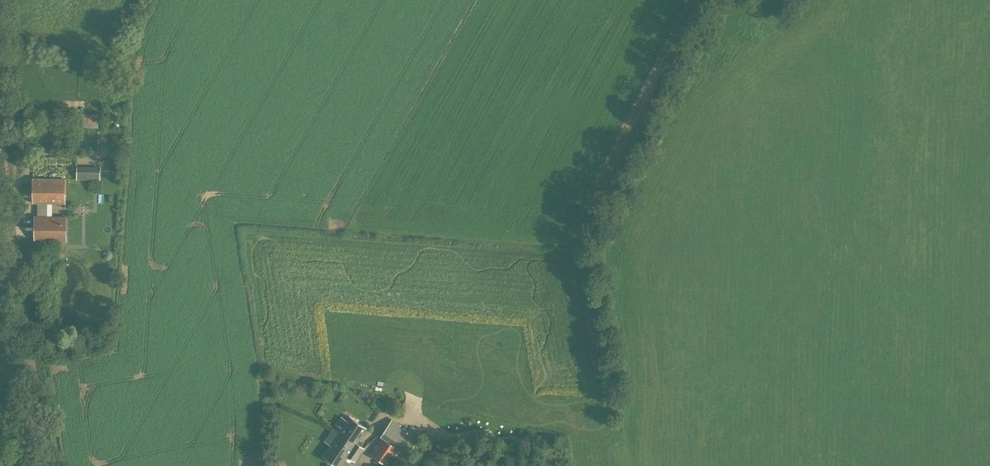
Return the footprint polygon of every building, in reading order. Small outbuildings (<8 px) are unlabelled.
[(56,126),(57,114),(42,113),(41,125),(56,126)] [(98,128),(99,114),(74,113),(74,127),(98,128)] [(77,179),(100,180),(100,166),(77,166),(77,179)] [(65,203),(65,179),(33,179),(33,203),(37,203),(47,203),(65,203)] [(47,216),(47,203),(37,203),(37,216),(47,216)] [(35,241),(67,241),(66,216),(47,216),(37,216),(35,216),(35,241)] [(357,443),(367,428),(349,416),(344,424),(339,420),(334,429),(339,432),(340,431),(356,442),(357,443)] [(400,449),(401,449),(412,432),(405,427),(400,435),(387,426),(380,436),(381,437),(370,454),(388,465),(400,449)] [(357,443),(356,442),(340,431),(339,432),(323,456),(338,465),(341,465),(348,456),(355,461),(364,448),(357,443)]
